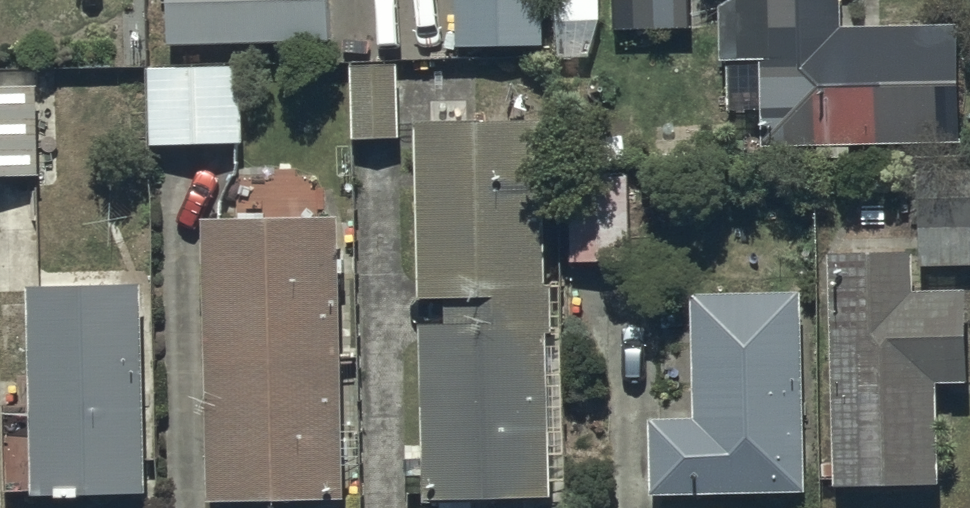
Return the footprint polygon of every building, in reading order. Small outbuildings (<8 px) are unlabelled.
[(168,44),(328,43),(327,0),(168,0),(168,44)] [(412,43),(447,43),(447,48),(538,48),(538,0),(413,0),(412,43)] [(605,34),(685,33),(684,0),(605,0),(605,34)] [(709,11),(709,66),(718,66),(719,116),(747,116),(747,150),(809,150),(810,161),(841,161),(841,146),(949,145),(948,28),(831,29),(831,0),(726,0),(709,11)] [(388,138),(386,68),(343,69),(345,139),(388,138)] [(139,72),(141,150),(235,148),(233,70),(139,72)] [(0,91),(0,180),(27,180),(26,91),(0,91)] [(406,127),(408,302),(434,302),(434,325),(412,326),(414,503),(538,502),(535,126),(406,127)] [(909,175),(911,272),(969,270),(969,173),(909,175)] [(327,222),(192,224),(196,505),(331,503),(327,222)] [(904,257),(819,260),(821,491),(926,490),(925,393),(959,393),(958,294),(905,293),(904,257)] [(131,289),(16,289),(20,496),(20,499),(38,499),(39,504),(66,504),(66,500),(131,500),(131,289)] [(794,294),(678,295),(680,418),(640,419),(641,496),(796,495),(794,294)]
